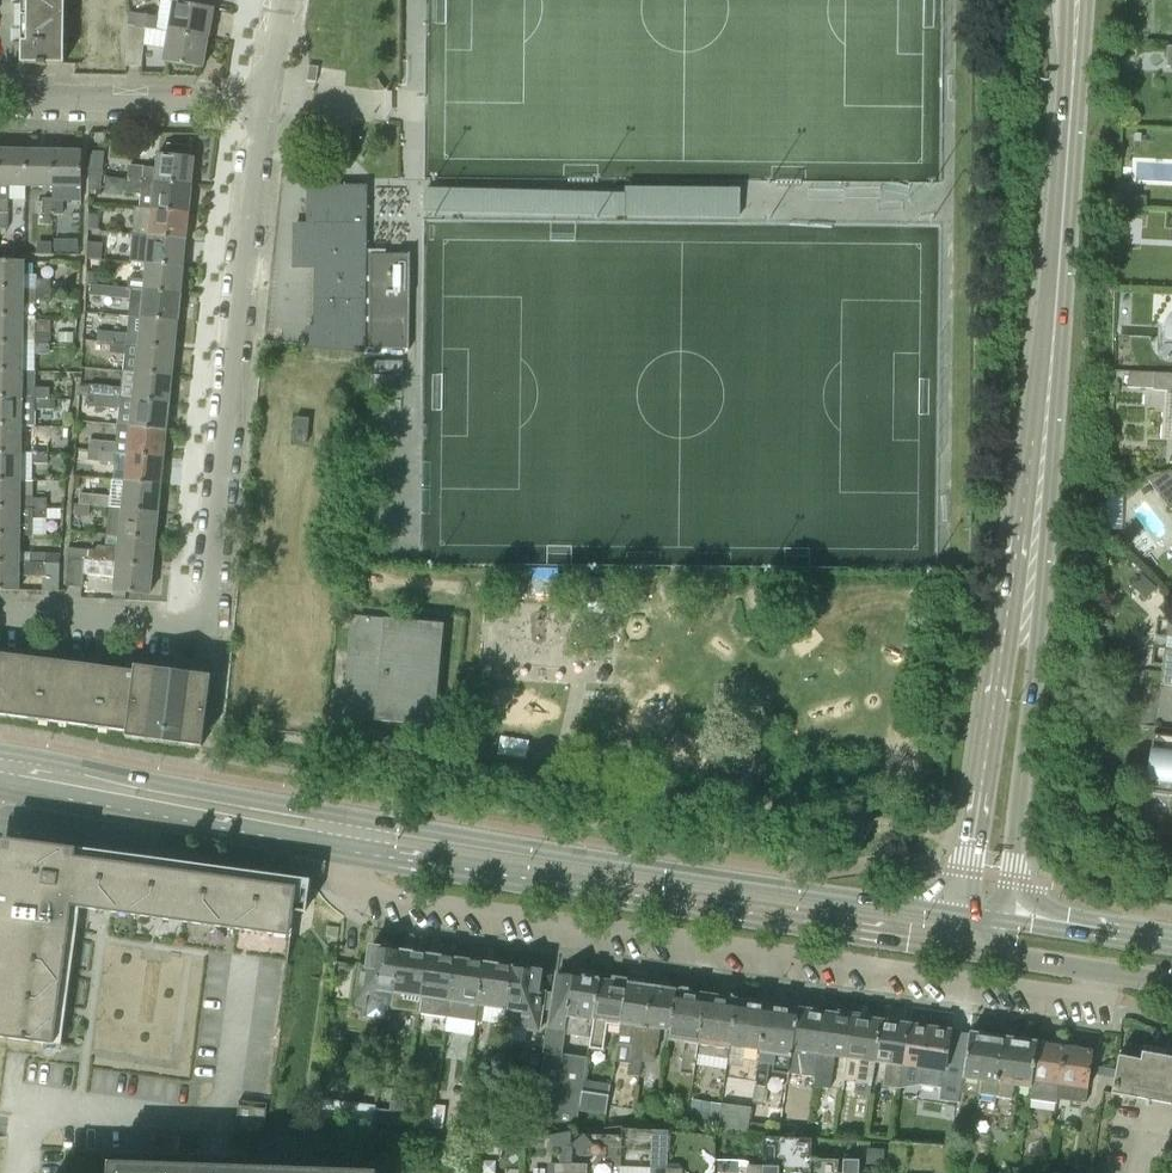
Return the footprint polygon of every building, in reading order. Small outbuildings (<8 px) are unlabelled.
[(65,0),(27,0),(27,16),(27,42),(22,42),(21,63),(38,64),(38,65),(47,65),(46,64),(64,64),(65,17),(65,0)] [(168,32),(208,38),(213,8),(174,1),(168,32)] [(135,26),(157,30),(159,17),(137,13),(135,26)] [(135,26),(128,24),(127,66),(142,66),(144,45),(166,49),(164,61),(203,68),(208,38),(168,32),(157,30),(135,26)] [(307,81),(317,82),(319,67),(309,66),(307,81)] [(299,134),(309,135),(311,120),(301,119),(299,134)] [(26,186),(27,150),(0,150),(0,185),(10,186),(26,186)] [(26,186),(39,186),(54,186),(55,151),(27,150),(26,186)] [(54,199),(53,214),(63,214),(64,200),(82,200),(81,188),(82,188),(82,151),(55,151),(54,186),(54,199)] [(89,175),(103,176),(105,152),(89,151),(89,175)] [(154,181),(191,185),(194,157),(157,153),(156,167),(146,166),(129,165),(128,179),(144,180),(154,181)] [(89,175),(90,190),(101,191),(103,176),(89,175)] [(140,207),(188,212),(191,185),(154,181),(144,180),(128,179),(125,178),(124,192),(127,192),(127,193),(141,193),(141,195),(140,207)] [(10,197),(10,186),(0,185),(0,229),(9,230),(10,197)] [(309,350),(365,351),(367,188),(310,187),(310,225),(297,225),(296,266),(318,266),(317,328),(310,328),(309,350)] [(1148,196),(1122,195),(1122,205),(1147,207),(1148,196)] [(54,199),(43,199),(43,214),(53,214),(54,199)] [(133,234),(186,239),(188,212),(140,207),(135,207),(133,234)] [(90,214),(90,229),(99,229),(100,214),(90,214)] [(146,263),(183,266),(186,239),(133,234),(130,260),(146,263)] [(87,240),(87,257),(102,258),(104,242),(87,240)] [(52,289),(52,279),(52,278),(37,278),(37,275),(25,274),(26,260),(0,260),(0,288),(52,289)] [(128,279),(127,290),(180,295),(183,266),(146,263),(144,281),(128,279)] [(129,316),(177,321),(180,295),(127,290),(91,286),(90,294),(131,299),(129,316)] [(24,316),(25,304),(36,304),(37,299),(52,300),(52,299),(52,289),(0,288),(0,315),(24,316)] [(51,345),(51,334),(37,333),(36,329),(36,316),(24,316),(0,315),(0,344),(51,345)] [(97,341),(112,343),(175,349),(177,321),(129,316),(127,333),(98,330),(97,341)] [(123,370),(172,375),(175,349),(112,343),(111,353),(125,354),(123,370)] [(35,371),(36,354),(51,354),(51,345),(0,344),(0,371),(35,371)] [(88,395),(169,403),(172,375),(123,370),(122,387),(89,384),(88,395)] [(50,399),(50,389),(35,388),(35,371),(0,371),(0,398),(50,399)] [(1130,371),(1129,387),(1155,388),(1155,390),(1171,391),(1171,373),(1130,371)] [(118,426),(166,430),(169,403),(88,395),(87,407),(119,408),(118,426)] [(34,426),(35,409),(55,409),(55,399),(50,399),(0,398),(0,425),(34,426)] [(310,419),(297,417),(295,442),(307,447),(310,419)] [(49,454),(49,444),(34,443),(34,426),(0,425),(0,454),(21,454),(34,454),(48,454),(49,454)] [(101,451),(164,458),(166,430),(118,426),(116,442),(102,441),(90,440),(88,450),(101,451)] [(112,480),(161,485),(164,458),(101,451),(99,461),(114,463),(112,480)] [(21,480),(21,454),(0,454),(0,480),(21,480)] [(48,454),(34,454),(34,464),(48,464),(48,454)] [(1148,478),(1171,509),(1171,471),(1148,478)] [(48,508),(48,497),(34,497),(34,480),(21,480),(0,480),(0,507),(48,508)] [(79,505),(110,508),(158,513),(161,485),(112,480),(111,496),(80,493),(79,505)] [(21,535),(33,536),(33,518),(48,518),(48,508),(0,507),(0,534),(21,535)] [(107,535),(155,540),(158,513),(110,508),(108,517),(107,527),(107,535)] [(20,563),(21,554),(21,535),(0,534),(0,563),(20,563)] [(68,558),(153,566),(155,540),(107,535),(106,546),(98,546),(97,551),(69,548),(68,558)] [(46,563),(46,553),(31,553),(31,554),(31,563),(46,563)] [(114,591),(150,595),(153,566),(68,558),(66,586),(83,588),(84,574),(116,577),(114,591)] [(19,590),(19,577),(43,577),(43,591),(59,591),(61,563),(57,563),(46,563),(31,563),(20,563),(0,563),(0,590),(19,590)] [(1170,615),(1171,602),(1171,600),(1156,597),(1154,615),(1170,617),(1167,636),(1171,637),(1171,616),(1170,615)] [(343,717),(436,726),(446,624),(353,615),(343,717)] [(1166,649),(1161,684),(1171,685),(1171,650),(1166,649)] [(126,730),(127,737),(203,746),(211,675),(135,666),(133,679),(0,662),(0,714),(126,730)] [(1171,794),(1171,735),(1154,733),(1149,771),(1146,791),(1171,794)] [(292,937),(295,912),(307,914),(312,881),(2,839),(0,854),(0,1038),(55,1045),(74,908),(292,937)] [(377,992),(392,995),(399,950),(371,946),(369,965),(362,964),(356,1004),(367,1006),(368,995),(377,996),(377,992)] [(399,1002),(421,1005),(429,954),(399,950),(392,995),(390,1009),(398,1010),(399,1002)] [(419,1013),(448,1017),(456,958),(429,954),(421,1005),(419,1013)] [(448,1017),(477,1021),(485,962),(456,958),(448,1017)] [(485,1007),(508,1011),(514,966),(485,962),(477,1021),(483,1022),(485,1007)] [(527,1031),(540,1033),(546,990),(539,989),(541,970),(514,966),(508,1011),(506,1026),(510,1027),(508,1040),(526,1043),(527,1031)] [(584,1084),(588,1058),(564,1055),(567,1035),(591,1038),(600,980),(557,974),(545,1054),(532,1140),(577,1130),(580,1111),(584,1084)] [(609,1025),(621,1027),(627,984),(600,980),(591,1038),(588,1058),(599,1061),(602,1039),(607,1039),(609,1025)] [(640,1086),(641,1079),(656,988),(627,984),(621,1027),(619,1045),(632,1047),(627,1084),(640,1086)] [(656,988),(641,1079),(652,1081),(656,1050),(658,1050),(661,1030),(670,1031),(676,991),(656,988)] [(695,1075),(698,1054),(706,995),(676,991),(670,1031),(668,1040),(685,1042),(681,1072),(695,1075)] [(698,1054),(726,1059),(735,1000),(706,995),(698,1054)] [(726,1059),(757,1063),(766,1004),(735,1000),(726,1059)] [(773,1069),(789,1071),(798,1009),(766,1004),(757,1063),(757,1086),(766,1088),(770,1064),(773,1064),(773,1069)] [(798,1009),(789,1071),(805,1074),(816,1075),(825,1013),(798,1009)] [(836,1057),(847,1058),(853,1017),(825,1013),(816,1075),(814,1087),(830,1090),(836,1057)] [(871,1095),(876,1063),(882,1021),(853,1017),(847,1058),(843,1081),(856,1083),(855,1092),(871,1095)] [(898,1100),(903,1067),(909,1025),(882,1021),(876,1063),(887,1064),(882,1097),(898,1100)] [(939,1100),(960,1103),(966,1061),(947,1059),(951,1031),(909,1025),(903,1067),(923,1070),(921,1085),(941,1088),(939,1100)] [(989,1147),(991,1139),(1005,1038),(971,1033),(966,1061),(960,1103),(963,1103),(964,1093),(979,1095),(972,1145),(989,1147)] [(1005,1038),(991,1139),(1006,1141),(1007,1133),(1011,1133),(1018,1086),(1031,1088),(1037,1043),(1005,1038)] [(1057,1104),(1057,1099),(1065,1047),(1037,1043),(1031,1088),(1029,1100),(1057,1104)] [(1057,1099),(1087,1103),(1094,1051),(1065,1047),(1057,1099)] [(1143,1052),(1141,1059),(1119,1055),(1112,1094),(1132,1097),(1133,1090),(1171,1098),(1171,1058),(1143,1052)] [(607,1115),(612,1088),(584,1084),(580,1111),(607,1115)] [(764,1103),(766,1088),(757,1086),(754,1101),(764,1103)] [(722,1103),(717,1132),(747,1134),(752,1107),(722,1103)] [(236,1128),(264,1131),(267,1109),(239,1105),(236,1128)] [(431,1129),(444,1131),(447,1107),(434,1105),(431,1129)] [(860,1157),(844,1156),(843,1172),(860,1172),(860,1157)] [(378,1171),(117,1162),(117,1172),(378,1172),(378,1171)] [(573,1164),(560,1164),(555,1164),(554,1172),(572,1172),(573,1164)] [(572,1172),(588,1172),(588,1165),(573,1164),(572,1172)]
